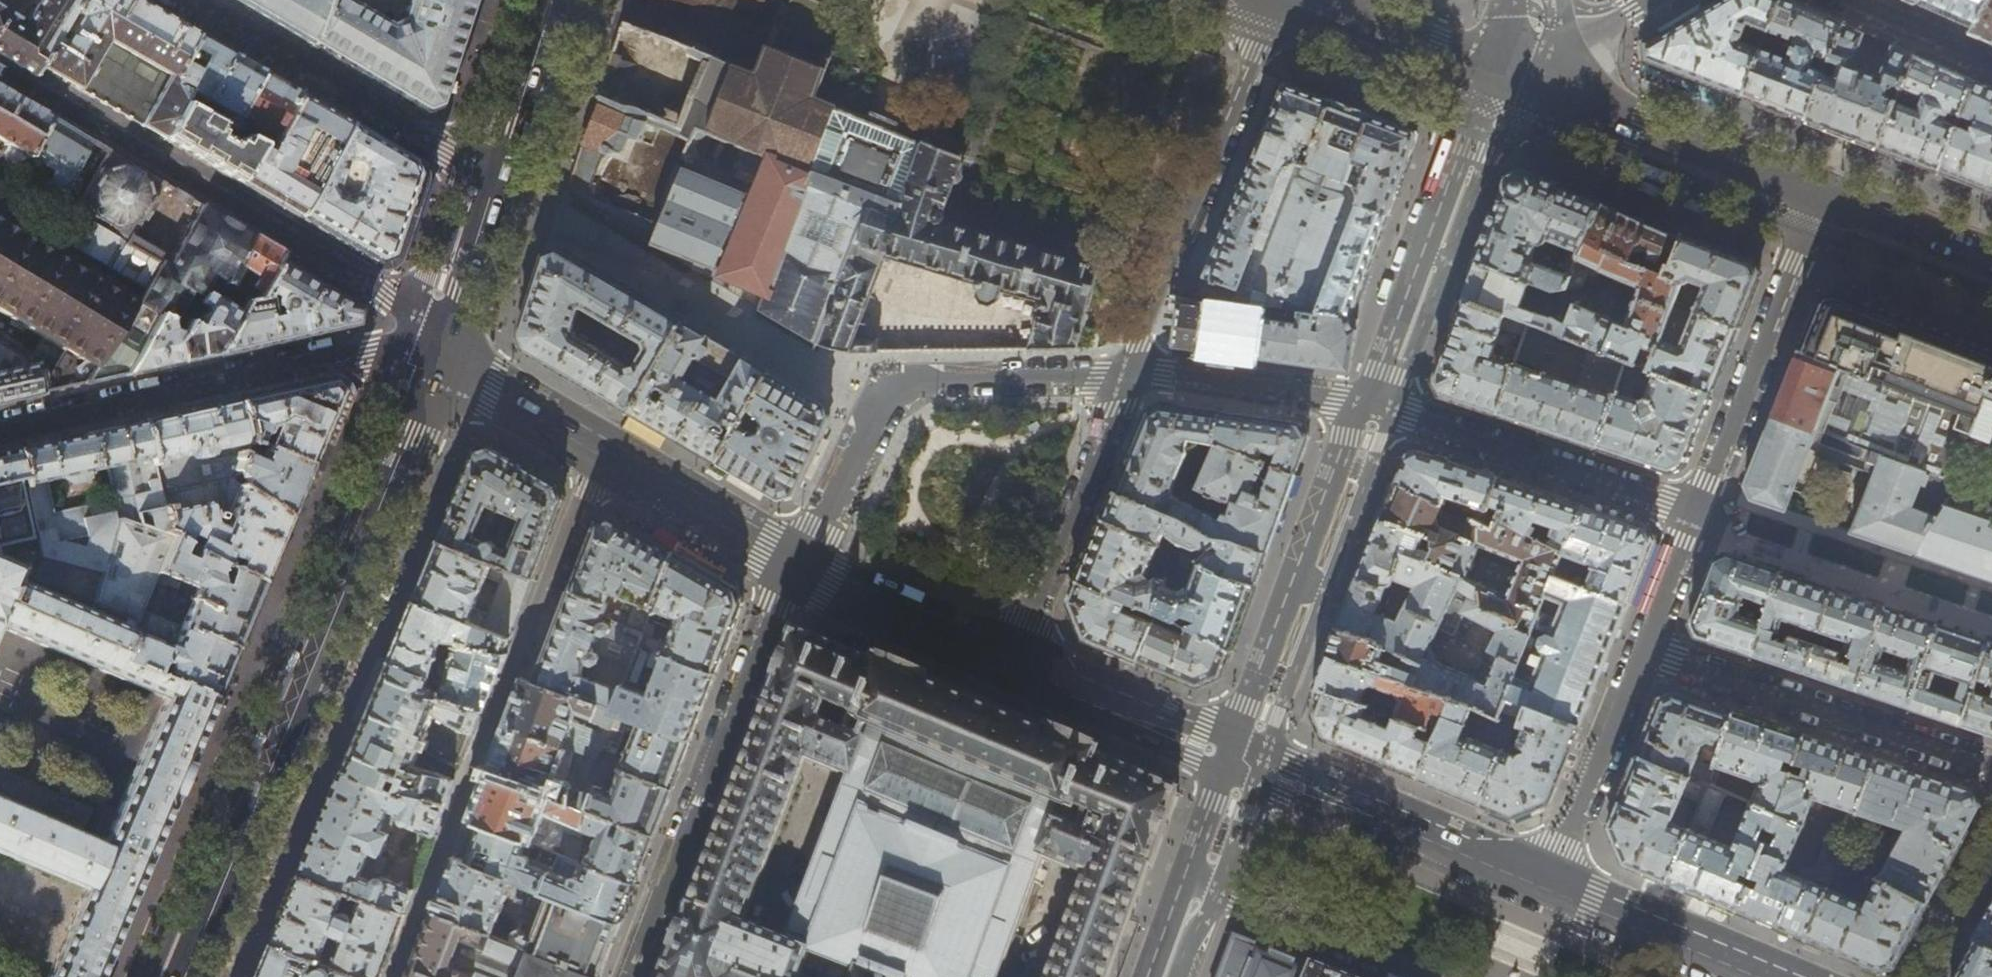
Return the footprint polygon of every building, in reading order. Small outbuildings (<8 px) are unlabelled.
[(25,22),(0,7),(0,55),(33,76),(39,66),(77,0),(38,0),(25,22)] [(39,66),(50,73),(72,86),(84,92),(163,138),(181,104),(188,88),(172,80),(196,33),(139,1),(137,0),(77,0),(39,66)] [(237,2),(256,13),(310,44),(322,7),(310,0),(234,0),(237,2)] [(470,0),(406,0),(399,22),(387,27),(342,0),(310,0),(322,7),(310,44),(363,75),(422,110),(437,105),(468,7),(470,0)] [(1781,0),(1720,0),(1698,13),(1645,45),(1646,59),(1648,60),(1721,88),(1732,92),(1743,96),(1760,49),(1768,30),(1781,0)] [(1760,49),(1743,96),(1748,98),(1806,120),(1824,73),(1818,71),(1823,58),(1829,60),(1843,23),(1790,0),(1781,0),(1768,30),(1794,40),(1787,59),(1760,49)] [(1918,3),(1926,6),(1973,27),(1988,0),(1919,0),(1918,3)] [(1973,27),(1969,36),(1991,44),(1991,45),(1991,0),(1988,0),(1973,27)] [(1824,73),(1806,120),(1848,136),(1879,148),(1914,55),(1892,45),(1879,77),(1852,66),(1865,33),(1843,23),(1829,60),(1824,73)] [(1030,349),(1077,349),(1099,269),(944,221),(944,220),(945,219),(943,213),(945,206),(954,182),(957,182),(959,181),(961,179),(961,175),(959,171),(963,158),(962,157),(964,152),(961,150),(958,155),(953,153),(953,152),(936,145),(935,145),(928,143),(931,136),(927,135),(925,141),(920,139),(919,142),(898,133),(899,131),(897,130),(898,128),(869,117),(869,118),(841,105),(813,94),(824,66),(831,47),(827,46),(820,64),(771,45),(778,26),(773,24),(765,43),(755,69),(737,62),(706,50),(686,101),(687,102),(682,116),(680,116),(679,120),(644,108),(597,93),(581,144),(625,160),(633,139),(642,142),(651,124),(689,140),(681,157),(693,163),(694,161),(686,157),(698,130),(708,134),(774,159),(763,185),(738,176),(737,179),(762,188),(745,228),(726,274),(758,287),(762,289),(762,290),(767,293),(760,309),(821,345),(845,352),(878,351),(878,339),(852,339),(879,272),(886,255),(982,283),(979,293),(982,301),(990,304),(994,302),(999,300),(1003,289),(1025,296),(1040,300),(1037,310),(1041,311),(1030,349)] [(209,40),(196,33),(172,80),(188,88),(181,104),(196,112),(230,53),(209,40)] [(244,60),(230,53),(196,112),(256,144),(264,131),(273,137),(299,91),(277,79),(244,60)] [(1914,55),(1879,148),(1886,150),(1899,155),(1940,171),(1974,81),(1946,69),(1914,55)] [(1716,101),(1721,88),(1648,60),(1643,74),(1716,101)] [(1285,83),(1303,89),(1307,79),(1288,72),(1285,83)] [(1988,88),(1974,81),(1940,171),(1972,183),(1991,191),(1991,89),(1988,88)] [(1275,107),(1251,163),(1283,173),(1285,169),(1289,166),(1292,164),(1296,164),(1300,164),(1304,165),(1308,166),(1331,100),(1308,92),(1303,89),(1285,83),(1277,103),(1275,107)] [(5,142),(29,156),(52,117),(52,116),(10,92),(0,86),(0,152),(5,142)] [(257,148),(237,182),(266,198),(297,217),(346,123),(348,119),(333,110),(323,104),(299,91),(273,137),(264,131),(256,144),(256,147),(257,148)] [(1268,306),(1307,311),(1317,313),(1318,313),(1360,205),(1361,203),(1361,201),(1362,198),(1362,195),(1361,192),(1359,189),(1357,186),(1354,184),(1351,183),(1348,182),(1351,174),(1355,163),(1373,116),(1353,108),(1331,100),(1308,166),(1304,165),(1300,164),(1296,164),(1292,164),(1289,166),(1285,169),(1283,173),(1266,219),(1262,230),(1239,288),(1204,277),(1201,285),(1196,295),(1226,300),(1233,301),(1268,306)] [(181,104),(163,138),(181,149),(200,160),(237,182),(257,148),(256,147),(256,144),(196,112),(181,104)] [(1395,124),(1373,116),(1355,163),(1364,167),(1360,178),(1351,174),(1348,182),(1351,183),(1354,184),(1357,186),(1359,189),(1361,192),(1362,195),(1362,198),(1361,201),(1361,203),(1389,215),(1411,156),(1418,136),(1417,132),(1395,124)] [(68,127),(52,117),(29,156),(17,176),(58,200),(92,141),(68,127)] [(389,256),(405,204),(414,174),(409,160),(386,147),(346,123),(297,217),(374,261),(389,256)] [(144,289),(139,298),(158,311),(184,326),(190,317),(194,319),(191,324),(195,327),(205,308),(197,303),(202,294),(212,275),(224,282),(250,234),(206,209),(200,205),(169,258),(131,236),(164,183),(109,150),(58,238),(144,289)] [(705,265),(726,274),(745,228),(762,188),(737,179),(693,163),(679,201),(661,246),(705,265)] [(1204,277),(1239,288),(1262,230),(1251,225),(1253,221),(1258,216),(1266,219),(1283,173),(1251,163),(1232,210),(1204,277)] [(1530,280),(1531,281),(1555,291),(1567,288),(1585,242),(1602,207),(1603,203),(1567,190),(1521,172),(1508,178),(1502,194),(1477,262),(1529,281),(1530,280)] [(1387,222),(1389,215),(1361,203),(1360,205),(1318,313),(1351,318),(1353,312),(1373,259),(1387,222)] [(1602,207),(1585,242),(1663,276),(1667,265),(1670,265),(1681,238),(1672,236),(1602,207)] [(158,311),(139,298),(97,272),(0,213),(0,311),(36,333),(71,354),(92,367),(81,384),(123,374),(158,311)] [(266,244),(250,234),(224,282),(212,275),(202,294),(238,313),(245,301),(255,298),(277,262),(282,253),(266,244)] [(1683,234),(1681,238),(1670,265),(1667,265),(1663,276),(1680,284),(1680,286),(1689,282),(1702,287),(1693,311),(1737,329),(1759,274),(1756,267),(1753,260),(1715,246),(1683,234)] [(1641,346),(1656,351),(1660,339),(1680,286),(1680,284),(1663,276),(1585,242),(1567,288),(1571,289),(1583,286),(1583,285),(1589,287),(1593,275),(1597,277),(1601,269),(1640,286),(1625,326),(1575,305),(1567,325),(1554,319),(1553,319),(1520,308),(1531,281),(1530,280),(1529,281),(1477,262),(1474,270),(1464,300),(1529,324),(1555,333),(1573,340),(1582,343),(1592,347),(1627,361),(1640,366),(1643,355),(1639,353),(1641,346)] [(559,249),(545,254),(519,336),(522,343),(526,350),(631,412),(683,322),(650,302),(638,296),(624,287),(559,249)] [(277,262),(255,298),(245,301),(238,313),(218,350),(219,353),(247,347),(282,339),(329,329),(346,325),(354,323),(356,308),(312,283),(277,262)] [(1941,508),(1949,497),(1963,462),(1974,437),(1991,442),(1991,439),(1991,349),(1938,329),(1867,302),(1840,292),(1831,291),(1826,293),(1820,297),(1818,299),(1805,331),(1807,332),(1805,337),(1803,342),(1793,364),(1836,380),(1816,431),(1837,438),(1830,456),(1841,460),(1842,457),(1855,461),(1854,465),(1864,469),(1866,465),(1875,469),(1879,460),(1924,476),(1915,498),(1941,508)] [(1260,358),(1268,306),(1233,301),(1231,314),(1220,312),(1221,306),(1224,306),(1226,300),(1196,295),(1188,294),(1181,293),(1176,334),(1175,344),(1175,347),(1221,353),(1260,358)] [(158,311),(123,374),(156,367),(204,357),(219,353),(218,350),(238,313),(202,294),(197,303),(205,308),(195,327),(191,324),(194,319),(190,317),(184,326),(158,311)] [(1497,414),(1514,366),(1484,356),(1486,349),(1493,350),(1495,345),(1488,343),(1491,335),(1498,337),(1503,324),(1526,332),(1529,324),(1464,300),(1453,329),(1434,382),(1437,388),(1441,395),(1447,398),(1497,414)] [(1306,320),(1307,311),(1268,306),(1260,358),(1290,362),(1345,370),(1347,370),(1348,365),(1351,352),(1357,321),(1351,318),(1318,313),(1317,313),(1315,325),(1301,323),(1302,320),(1306,320)] [(1649,369),(1649,370),(1711,394),(1714,387),(1737,329),(1693,311),(1679,346),(1660,339),(1656,351),(1649,369)] [(631,412),(634,413),(667,433),(674,437),(717,462),(770,373),(756,365),(742,356),(739,355),(707,336),(683,322),(631,412)] [(1555,333),(1529,324),(1526,332),(1517,359),(1538,366),(1543,351),(1549,352),(1555,333)] [(37,394),(50,390),(47,373),(32,377),(28,361),(0,344),(0,402),(37,394)] [(1627,361),(1592,347),(1579,386),(1515,364),(1514,366),(1497,414),(1547,431),(1597,448),(1627,361)] [(1711,394),(1649,370),(1649,369),(1640,366),(1627,361),(1597,448),(1636,461),(1669,472),(1676,468),(1683,465),(1708,402),(1711,394)] [(1836,380),(1793,364),(1769,424),(1744,485),(1745,488),(1751,499),(1785,511),(1816,431),(1836,380)] [(770,373),(717,462),(780,498),(790,495),(794,494),(810,460),(813,456),(829,420),(825,405),(787,383),(770,373)] [(265,448),(309,465),(321,436),(340,391),(329,379),(264,393),(238,399),(246,441),(254,444),(259,434),(264,433),(266,427),(275,425),(265,448)] [(151,456),(159,493),(225,478),(242,447),(233,449),(230,455),(226,450),(208,454),(212,448),(246,441),(238,399),(190,410),(142,421),(151,456)] [(1161,405),(1148,412),(1128,460),(1115,491),(1184,520),(1218,537),(1231,539),(1266,553),(1279,517),(1293,478),(1305,445),(1307,437),(1304,431),(1300,424),(1278,421),(1225,414),(1171,406),(1161,405)] [(667,433),(634,413),(631,419),(663,439),(667,433)] [(151,456),(142,421),(87,433),(87,434),(78,437),(78,435),(75,436),(75,437),(68,439),(61,441),(61,439),(57,440),(57,441),(49,443),(48,442),(18,448),(24,477),(26,485),(45,480),(62,477),(72,483),(85,480),(90,470),(107,466),(151,456)] [(240,488),(288,517),(298,493),(309,465),(265,448),(254,444),(246,441),(242,447),(225,478),(230,481),(234,472),(244,477),(240,488)] [(563,500),(557,484),(492,446),(476,452),(455,502),(439,542),(491,564),(532,581),(563,500)] [(19,478),(24,477),(18,448),(1,452),(0,453),(0,482),(19,478)] [(1480,508),(1476,520),(1483,524),(1498,478),(1474,470),(1471,469),(1420,452),(1406,459),(1397,482),(1443,505),(1447,496),(1480,508)] [(45,480),(26,485),(38,537),(41,555),(74,564),(100,571),(101,572),(117,517),(161,531),(166,522),(159,493),(151,456),(107,466),(114,500),(53,514),(45,480)] [(1879,460),(1875,469),(1851,532),(1852,533),(1890,546),(1904,550),(1914,554),(1941,508),(1915,498),(1924,476),(1879,460)] [(1961,510),(1976,472),(1976,469),(1975,467),(1973,466),(1963,462),(1949,497),(1941,508),(1914,554),(1931,560),(1987,578),(1991,580),(1991,521),(1961,510)] [(131,897),(179,780),(213,698),(121,661),(141,610),(172,536),(161,531),(117,517),(101,572),(100,571),(92,601),(62,588),(74,564),(41,555),(38,537),(33,538),(19,478),(0,482),(0,627),(165,698),(103,844),(81,835),(92,808),(0,770),(0,854),(85,891),(49,976),(97,976),(131,897)] [(166,522),(161,531),(172,536),(205,557),(261,581),(264,575),(288,517),(240,488),(230,481),(225,478),(159,493),(166,522)] [(1498,478),(1483,524),(1492,528),(1497,516),(1537,538),(1542,529),(1531,525),(1535,520),(1554,526),(1551,534),(1559,539),(1567,543),(1577,523),(1583,506),(1535,490),(1498,478)] [(1544,597),(1553,575),(1567,543),(1559,539),(1559,540),(1556,539),(1553,540),(1551,541),(1550,542),(1548,544),(1537,538),(1497,516),(1492,528),(1483,524),(1476,520),(1472,518),(1463,535),(1440,527),(1437,519),(1443,505),(1397,482),(1395,480),(1392,488),(1379,520),(1431,538),(1434,547),(1450,554),(1448,560),(1453,563),(1450,569),(1450,572),(1467,579),(1480,545),(1521,561),(1516,573),(1482,558),(1472,582),(1480,586),(1483,605),(1520,623),(1521,623),(1524,615),(1530,618),(1528,624),(1534,626),(1544,597)] [(1260,569),(1266,553),(1231,539),(1218,537),(1184,520),(1115,491),(1113,497),(1104,519),(1160,543),(1165,532),(1170,535),(1169,536),(1173,538),(1174,537),(1196,548),(1206,545),(1207,545),(1211,546),(1197,561),(1198,561),(1223,573),(1254,585),(1260,569)] [(1567,543),(1553,575),(1574,583),(1576,577),(1571,574),(1576,559),(1585,563),(1591,561),(1593,566),(1584,588),(1627,605),(1641,570),(1653,541),(1646,527),(1619,518),(1583,506),(1577,523),(1567,543)] [(613,622),(643,634),(675,553),(651,539),(643,534),(612,516),(608,518),(597,522),(581,564),(574,582),(571,590),(606,604),(608,604),(611,593),(622,598),(621,601),(625,603),(622,611),(629,614),(628,616),(617,612),(613,622)] [(1152,611),(1154,612),(1168,578),(1164,576),(1163,580),(1155,576),(1155,578),(1140,583),(1134,579),(1147,573),(1160,543),(1104,519),(1080,575),(1078,580),(1135,604),(1152,611)] [(1378,520),(1373,535),(1360,568),(1394,581),(1414,588),(1409,599),(1446,616),(1467,579),(1450,572),(1450,569),(1453,563),(1448,560),(1450,554),(1434,547),(1431,538),(1379,520),(1378,520)] [(655,533),(651,539),(675,553),(723,580),(726,574),(655,533)] [(205,557),(172,536),(141,610),(234,648),(247,616),(261,581),(205,557)] [(427,571),(414,602),(468,623),(510,640),(522,609),(532,581),(491,564),(439,542),(427,571)] [(1186,568),(1190,558),(1178,551),(1174,562),(1186,568)] [(737,589),(723,580),(675,553),(643,634),(640,644),(715,674),(727,644),(742,603),(737,589)] [(1767,613),(1781,572),(1760,565),(1728,555),(1721,558),(1714,561),(1709,575),(1702,592),(1767,613)] [(1223,573),(1198,561),(1186,592),(1170,586),(1173,580),(1168,578),(1154,612),(1158,613),(1165,617),(1188,628),(1231,650),(1234,642),(1254,585),(1223,573)] [(1390,587),(1394,581),(1360,568),(1354,583),(1349,594),(1337,628),(1370,639),(1424,663),(1428,655),(1426,654),(1440,627),(1446,616),(1409,599),(1396,627),(1375,618),(1381,600),(1383,601),(1388,590),(1390,587)] [(1801,640),(1814,644),(1833,590),(1796,577),(1781,572),(1767,613),(1763,627),(1785,634),(1789,636),(1791,631),(1803,635),(1801,640)] [(1515,677),(1507,697),(1527,705),(1579,726),(1585,710),(1603,665),(1616,633),(1627,605),(1584,588),(1574,583),(1553,575),(1544,597),(1563,604),(1551,634),(1548,633),(1542,637),(1539,643),(1541,650),(1544,651),(1542,656),(1534,653),(1530,663),(1538,666),(1531,683),(1515,677)] [(1441,665),(1428,655),(1424,663),(1415,684),(1453,697),(1500,718),(1503,710),(1513,714),(1511,722),(1514,723),(1519,725),(1527,705),(1507,697),(1515,677),(1531,634),(1518,627),(1520,623),(1483,605),(1480,586),(1472,582),(1467,579),(1446,616),(1440,627),(1456,635),(1469,614),(1500,630),(1490,652),(1497,656),(1495,662),(1487,659),(1479,680),(1441,665)] [(1156,619),(1158,613),(1154,612),(1152,611),(1149,620),(1125,611),(1126,606),(1133,609),(1135,604),(1078,580),(1075,587),(1073,592),(1069,601),(1077,619),(1085,638),(1105,647),(1139,661),(1154,623),(1156,619)] [(614,711),(640,644),(643,634),(613,622),(602,618),(606,604),(571,590),(569,594),(563,611),(541,669),(535,683),(580,700),(589,674),(597,676),(588,702),(597,706),(598,704),(614,711)] [(1868,662),(1885,607),(1859,598),(1833,590),(1814,644),(1838,652),(1843,638),(1855,642),(1850,656),(1868,662)] [(1763,627),(1767,613),(1702,592),(1696,608),(1690,622),(1693,630),(1696,636),(1702,638),(1752,655),(1763,627)] [(507,654),(504,653),(507,647),(509,641),(510,640),(468,623),(414,602),(406,622),(389,661),(445,683),(440,697),(483,711),(485,712),(488,703),(498,675),(507,654)] [(1868,662),(1858,690),(1906,706),(1910,708),(1937,625),(1911,616),(1885,607),(1868,662)] [(213,698),(223,675),(234,648),(141,610),(121,661),(213,698)] [(1231,650),(1188,628),(1185,635),(1154,623),(1139,661),(1175,676),(1198,686),(1212,680),(1221,676),(1224,667),(1231,650)] [(1961,725),(1989,642),(1964,633),(1937,625),(1910,708),(1936,717),(1961,725)] [(1858,690),(1868,662),(1850,656),(1844,654),(1841,662),(1837,660),(1840,653),(1838,652),(1814,644),(1801,640),(1789,636),(1786,643),(1782,642),(1785,634),(1763,627),(1752,655),(1789,667),(1822,678),(1858,690)] [(1326,654),(1415,684),(1424,663),(1370,639),(1337,628),(1328,648),(1326,654)] [(893,667),(880,661),(879,663),(875,662),(872,667),(801,636),(793,633),(791,639),(779,669),(765,707),(767,708),(752,749),(691,907),(689,906),(679,933),(662,976),(999,976),(1042,860),(1085,878),(1048,976),(1109,976),(1118,952),(1129,920),(1134,908),(1149,866),(1153,867),(1166,831),(1177,802),(1178,798),(1179,794),(1178,794),(1171,791),(1098,760),(1101,755),(1080,745),(1072,742),(1046,731),(1045,732),(1044,732),(1043,733),(1041,736),(1034,733),(1027,730),(1028,727),(1028,726),(1028,725),(1027,724),(1028,723),(1022,721),(1021,722),(1020,722),(1018,723),(1017,726),(1010,723),(1003,720),(1004,717),(1004,716),(1004,715),(1003,714),(1004,713),(997,710),(996,712),(996,711),(995,712),(994,713),(993,716),(986,713),(979,710),(980,707),(979,705),(980,705),(979,704),(979,703),(973,700),(972,702),(971,701),(971,702),(969,703),(968,705),(961,703),(954,700),(955,697),(955,695),(954,694),(955,693),(949,690),(949,692),(948,691),(947,692),(946,693),(945,696),(938,693),(931,690),(932,687),(932,685),(931,684),(931,683),(905,672),(893,667)] [(1989,642),(1961,725),(1980,731),(1991,735),(1991,695),(1988,692),(1985,691),(1983,694),(1979,693),(1983,681),(1991,684),(1991,685),(1991,643),(1989,642)] [(715,674),(640,644),(614,711),(614,712),(615,712),(689,741),(703,707),(715,674)] [(1437,731),(1453,697),(1415,684),(1326,654),(1324,660),(1313,688),(1322,691),(1437,731)] [(362,727),(389,661),(378,657),(351,722),(362,727)] [(478,724),(483,711),(440,697),(445,683),(389,661),(362,727),(360,733),(344,771),(393,791),(395,787),(394,785),(389,783),(392,777),(400,781),(396,792),(397,793),(447,804),(456,781),(439,774),(414,767),(421,750),(430,753),(428,757),(460,770),(463,762),(474,735),(478,724)] [(505,719),(503,726),(596,760),(615,712),(614,712),(614,711),(598,704),(597,706),(588,702),(580,700),(535,683),(521,678),(518,686),(516,691),(505,719)] [(1418,778),(1437,731),(1322,691),(1313,715),(1323,738),(1393,767),(1418,778)] [(1721,746),(1733,711),(1676,693),(1673,692),(1663,696),(1660,698),(1655,710),(1650,721),(1637,755),(1708,785),(1720,747),(1714,745),(1710,753),(1715,755),(1711,766),(1695,760),(1698,751),(1701,752),(1703,747),(1700,746),(1700,744),(1703,744),(1704,744),(1706,742),(1707,741),(1721,746)] [(1453,697),(1437,731),(1418,778),(1432,784),(1480,804),(1506,741),(1514,723),(1511,722),(1500,718),(1453,697)] [(1512,743),(1506,741),(1480,804),(1486,806),(1512,817),(1530,809),(1549,801),(1563,765),(1579,726),(1527,705),(1519,725),(1519,726),(1524,728),(1517,747),(1527,751),(1526,753),(1523,753),(1521,753),(1518,755),(1517,757),(1508,753),(1512,743)] [(1751,803),(1778,814),(1804,735),(1760,720),(1733,711),(1721,746),(1720,747),(1708,785),(1714,788),(1721,769),(1760,782),(1751,803)] [(680,765),(689,741),(615,712),(596,760),(622,770),(671,789),(676,776),(680,765)] [(588,778),(596,760),(503,726),(496,744),(489,761),(484,774),(569,802),(570,778),(579,775),(588,778)] [(1784,930),(1806,939),(1827,891),(1847,843),(1849,836),(1841,833),(1831,835),(1816,871),(1809,867),(1801,869),(1799,876),(1786,871),(1814,798),(1857,813),(1875,759),(1819,740),(1804,735),(1778,814),(1737,910),(1770,924),(1784,930)] [(1700,804),(1708,785),(1637,755),(1619,799),(1608,826),(1616,843),(1625,863),(1643,871),(1659,878),(1668,881),(1689,830),(1671,822),(1682,796),(1700,804)] [(1827,891),(1806,939),(1831,949),(1880,970),(1894,965),(1902,949),(1927,902),(1927,901),(1931,895),(1967,826),(1978,806),(1972,791),(1875,759),(1857,813),(1906,829),(1881,877),(1879,877),(1878,879),(1879,880),(1866,904),(1836,891),(1840,882),(1837,881),(1840,875),(1839,872),(1844,874),(1856,872),(1863,855),(1856,847),(1847,843),(1827,891)] [(671,789),(622,770),(596,760),(588,778),(597,788),(588,811),(654,835),(664,808),(669,795),(671,789)] [(435,835),(447,804),(397,793),(396,792),(393,791),(344,771),(323,821),(301,875),(404,914),(413,891),(383,877),(381,876),(379,877),(377,877),(372,874),(379,856),(380,856),(389,835),(388,834),(394,820),(402,821),(402,823),(403,824),(404,825),(406,826),(407,826),(434,837),(435,835)] [(480,825),(526,843),(558,855),(578,863),(588,811),(597,788),(588,778),(579,775),(570,778),(569,802),(484,774),(479,788),(472,806),(467,820),(480,825)] [(1737,910),(1778,814),(1751,803),(1733,848),(1708,837),(1726,793),(1714,788),(1708,785),(1700,804),(1689,830),(1668,881),(1702,896),(1737,910)] [(654,835),(588,811),(578,863),(635,884),(642,866),(644,860),(647,854),(654,835)] [(512,881),(542,893),(552,867),(521,855),(526,843),(480,825),(475,839),(466,863),(512,881)] [(542,893),(549,895),(620,924),(629,899),(635,884),(578,863),(558,855),(553,867),(552,867),(542,893)] [(433,910),(490,934),(489,935),(491,936),(512,881),(466,863),(453,857),(442,885),(433,910)] [(363,976),(380,976),(384,966),(402,920),(404,914),(301,875),(288,907),(273,943),(363,976)] [(528,951),(594,976),(600,976),(609,952),(613,940),(620,924),(549,895),(528,951)] [(1982,917),(1970,939),(1974,940),(1991,948),(1991,900),(1982,917)] [(476,975),(451,965),(462,936),(487,946),(491,936),(489,935),(490,934),(433,910),(431,914),(426,927),(422,938),(407,976),(475,976),(476,975)] [(475,976),(594,976),(528,951),(491,936),(487,946),(462,936),(451,965),(476,975),(475,976)] [(1234,936),(1219,976),(1339,976),(1234,936)] [(1974,940),(1958,972),(1955,976),(1991,976),(1991,948),(1974,940)] [(259,976),(363,976),(273,943),(271,948),(259,976)]
